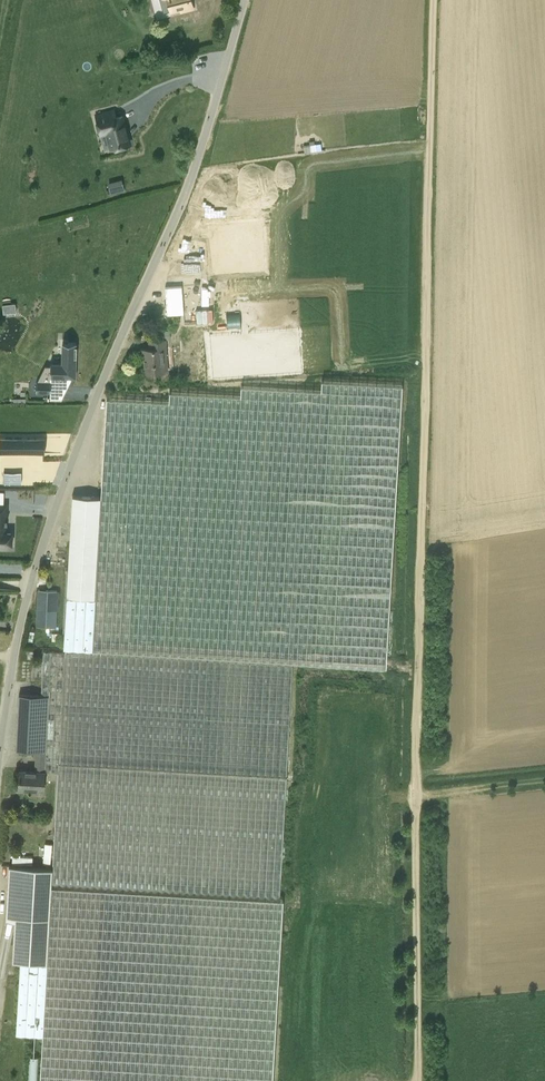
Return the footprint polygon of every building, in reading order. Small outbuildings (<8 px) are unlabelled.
[(183,11),(193,8),(191,0),(167,0),(168,1),(171,13),(183,11)] [(109,111),(96,115),(99,128),(105,126),(111,149),(130,144),(122,116),(110,119),(109,111)] [(287,185),(289,187),(299,186),(298,180),(305,174),(309,174),(319,166),(316,166),(324,160),(286,162),(287,177),(205,183),(210,189),(211,198),(203,198),(204,209),(207,206),(210,209),(216,205),(212,201),(219,195),(218,183),(225,191),(227,189),(235,189),(239,186),(263,184),(263,185),(274,185),(275,186),(276,186),(287,185)] [(111,193),(126,189),(123,178),(108,182),(111,193)] [(184,322),(211,321),(211,311),(204,311),(201,258),(180,259),(184,322)] [(3,304),(4,313),(18,311),(17,302),(3,304)] [(162,330),(162,339),(171,339),(171,330),(162,330)] [(144,357),(145,373),(174,371),(172,347),(166,347),(165,339),(149,340),(150,348),(141,349),(141,357),(144,357)] [(51,385),(68,386),(71,379),(71,377),(76,377),(77,342),(62,342),(62,362),(50,362),(50,365),(50,381),(37,381),(36,381),(36,392),(50,392),(51,392),(51,385)] [(62,649),(93,651),(304,663),(387,667),(403,386),(322,382),(321,392),(241,387),(241,397),(170,393),(169,403),(107,400),(102,498),(71,496),(62,649)] [(43,437),(4,437),(4,453),(43,453),(43,437)] [(22,483),(22,472),(3,472),(3,483),(22,483)] [(10,547),(11,533),(5,533),(6,504),(0,504),(0,547),(10,547)] [(57,590),(39,589),(37,626),(55,626),(57,590)] [(41,695),(49,695),(45,751),(36,751),(35,761),(35,762),(44,762),(43,771),(45,771),(58,772),(52,868),(9,866),(6,918),(15,920),(13,960),(20,961),(16,1032),(43,1034),(40,1080),(273,1080),(278,983),(283,899),(280,899),(287,777),(293,665),(44,651),(41,695)] [(16,750),(36,751),(45,751),(49,695),(41,695),(19,694),(16,750)] [(19,788),(44,789),(45,771),(43,771),(44,762),(35,762),(35,771),(20,770),(19,788)] [(43,860),(52,860),(53,843),(44,843),(43,860)]
